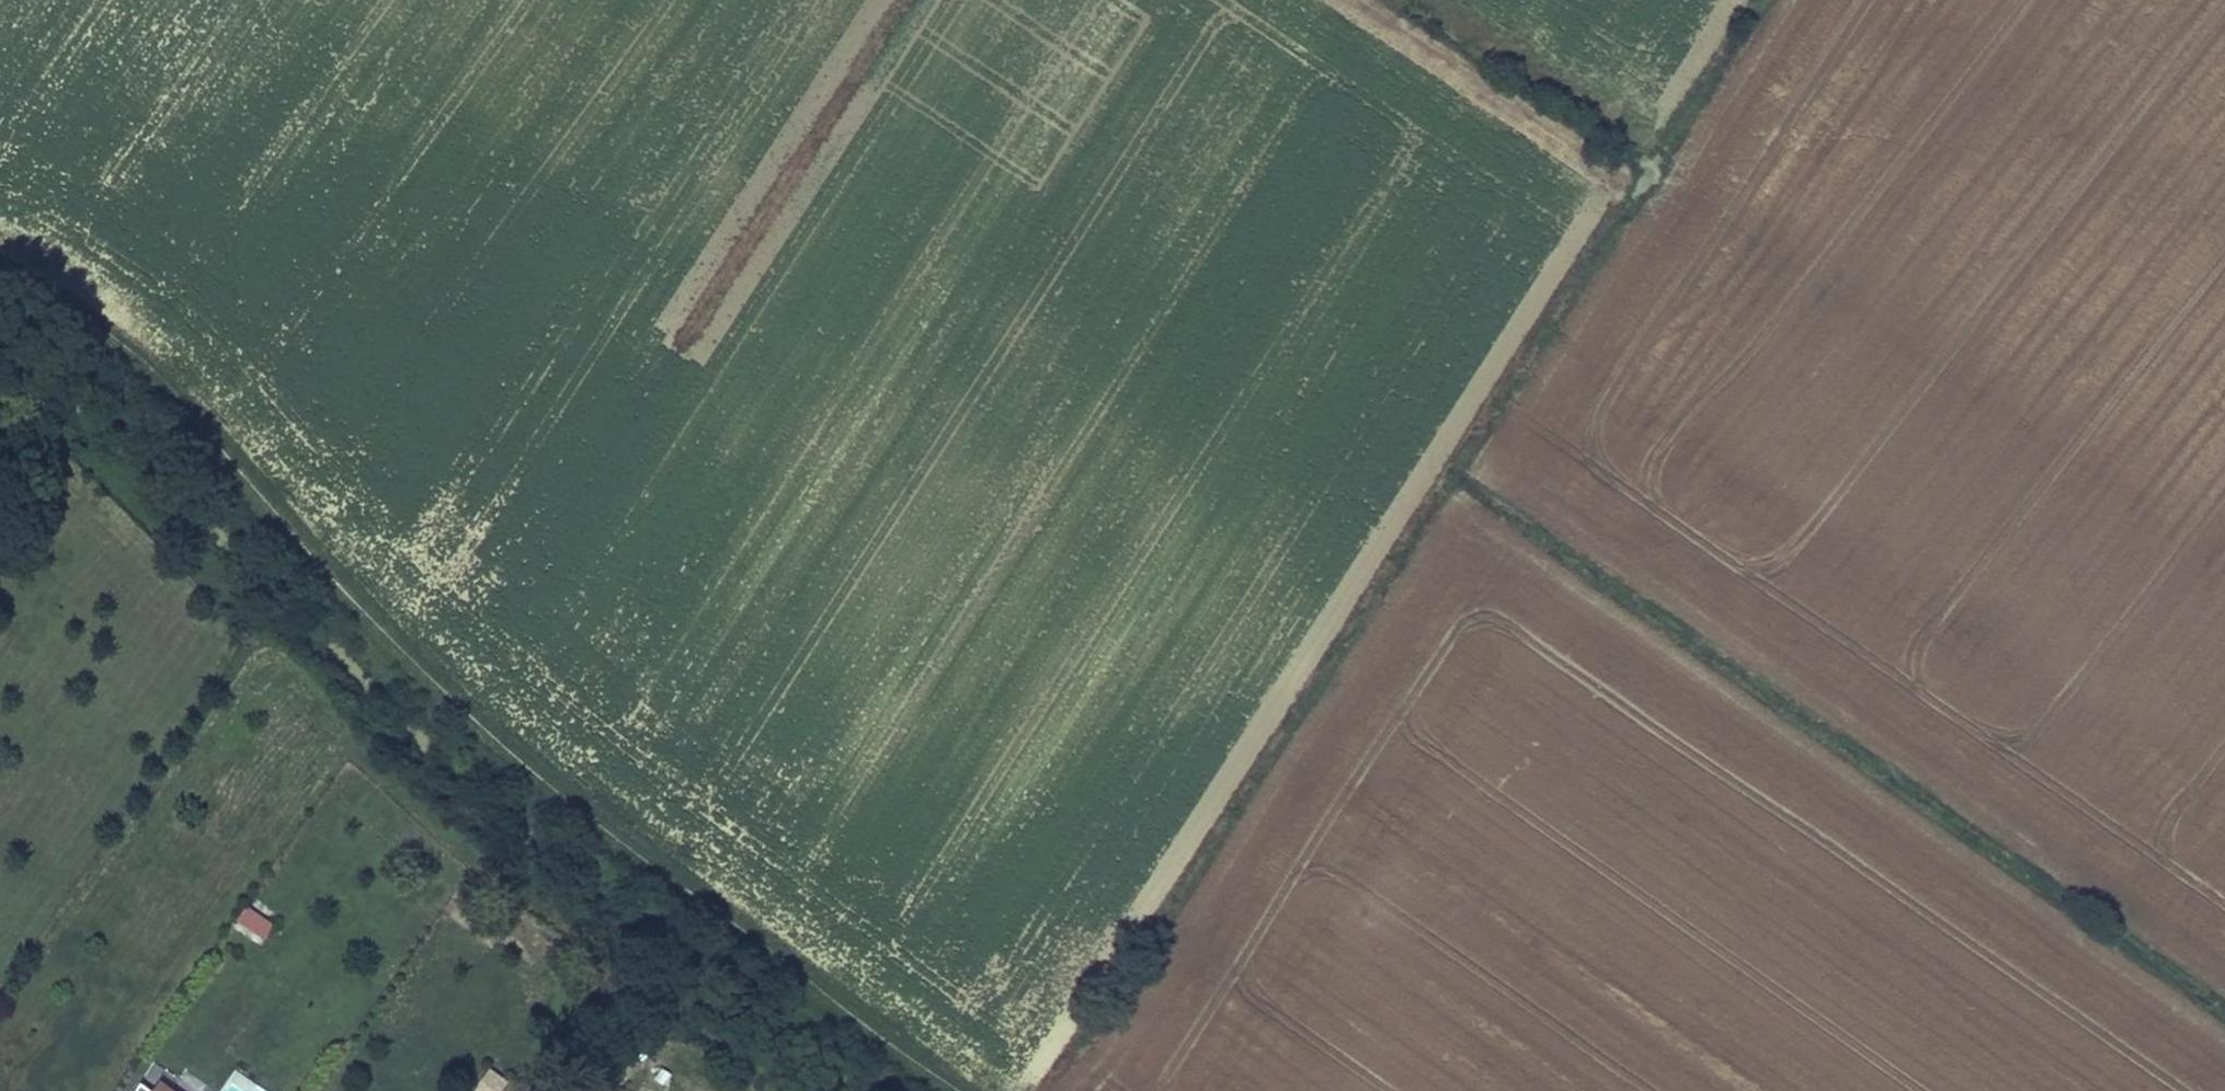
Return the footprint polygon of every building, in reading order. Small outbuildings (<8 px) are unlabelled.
[(273,925),(245,907),(235,921),(263,940),(273,925)] [(489,1069),(471,1090),(501,1090),(507,1083),(489,1069)] [(158,1080),(150,1090),(138,1082),(132,1090),(174,1090),(158,1080)]
